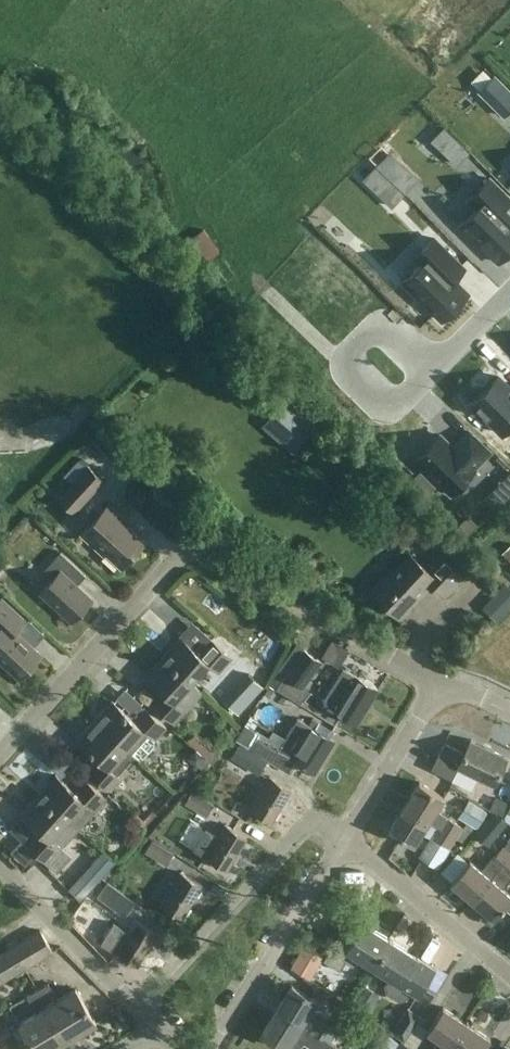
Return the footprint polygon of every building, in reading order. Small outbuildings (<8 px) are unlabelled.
[(460,223),(499,262),(509,250),(509,198),(489,178),(468,199),(477,207),(460,223)] [(429,255),(403,281),(441,319),(468,292),(454,278),(464,267),(434,237),(422,249),(429,255)] [(509,426),(509,387),(498,375),(472,402),(503,433),(509,426)] [(284,425),(300,439),(311,428),(316,433),(328,420),(300,395),(289,407),(295,412),(284,425)] [(440,434),(416,459),(451,493),(475,469),(474,467),(490,451),(469,431),(453,447),(440,434)] [(75,512),(104,480),(88,466),(59,498),(75,512)] [(509,493),(509,473),(500,483),(509,493)] [(122,567),(145,541),(122,520),(123,518),(108,504),(82,534),(104,555),(106,553),(122,567)] [(498,552),(509,564),(509,546),(507,543),(498,552)] [(73,621),(92,599),(72,580),(81,570),(61,552),(43,571),(52,579),(41,591),(73,621)] [(445,595),(463,576),(442,556),(428,570),(410,553),(393,571),(391,569),(371,591),(399,617),(432,583),(445,595)] [(42,654),(16,631),(26,620),(2,598),(0,600),(0,660),(20,678),(42,654)] [(163,656),(192,682),(210,663),(219,672),(232,658),(211,639),(198,653),(181,637),(163,656)] [(304,649),(286,675),(303,687),(321,661),(304,649)] [(202,691),(192,682),(163,656),(146,676),(164,691),(153,704),(174,723),(202,691)] [(343,668),(326,696),(328,706),(357,724),(378,689),(343,668)] [(112,700),(95,719),(135,755),(135,754),(141,759),(157,741),(155,739),(166,726),(145,707),(134,719),(112,700)] [(294,732),(302,716),(292,711),(284,727),(294,732)] [(117,774),(135,755),(95,719),(77,738),(99,758),(88,770),(109,789),(120,777),(117,774)] [(314,773),(334,740),(313,727),(292,759),(314,773)] [(280,728),(273,743),(285,748),(292,733),(280,728)] [(471,740),(465,752),(445,742),(438,755),(434,754),(428,767),(452,779),(458,766),(494,784),(507,757),(471,740)] [(236,742),(217,779),(232,787),(244,764),(255,770),(262,756),(236,742)] [(38,794),(77,829),(106,797),(85,778),(74,791),(56,775),(38,794)] [(271,822),(292,789),(270,776),(249,809),(271,822)] [(458,838),(458,839),(465,843),(472,827),(466,823),(463,829),(435,812),(444,796),(419,781),(404,806),(458,838)] [(47,862),(77,829),(38,794),(21,813),(39,829),(26,843),(47,862)] [(421,833),(435,842),(424,860),(439,869),(458,839),(458,838),(404,806),(390,830),(414,845),(421,833)] [(480,829),(491,839),(506,822),(494,812),(480,829)] [(225,824),(217,836),(206,829),(194,849),(205,856),(227,870),(247,837),(225,824)] [(473,900),(509,858),(509,839),(505,845),(504,844),(482,869),(471,860),(452,882),(473,900)] [(96,848),(71,877),(82,887),(108,858),(96,848)] [(473,900),(494,919),(509,901),(509,894),(502,887),(509,878),(509,858),(473,900)] [(182,918),(202,885),(180,872),(160,904),(182,918)] [(108,882),(97,896),(111,907),(122,892),(108,882)] [(137,966),(157,933),(136,920),(116,952),(137,966)] [(374,968),(391,940),(364,923),(355,937),(343,930),(324,961),(340,971),(351,953),(374,968)] [(41,930),(0,954),(0,983),(53,951),(41,930)] [(436,968),(391,940),(374,968),(390,978),(383,990),(404,1004),(412,992),(418,996),(436,968)] [(48,983),(37,989),(68,1040),(96,1023),(76,989),(58,999),(48,983)] [(291,985),(276,1009),(332,1043),(338,1031),(308,1013),(316,1000),(291,985)] [(37,989),(26,995),(37,1012),(19,1022),(35,1048),(53,1048),(68,1040),(37,989)] [(467,1023),(443,1007),(427,1031),(440,1040),(434,1048),(449,1048),(467,1023)] [(392,1032),(406,1041),(422,1017),(409,1008),(392,1032)] [(332,1043),(276,1009),(262,1033),(288,1048),(299,1048),(304,1041),(316,1048),(342,1048),(332,1043)] [(467,1023),(449,1048),(483,1048),(490,1039),(467,1023)] [(403,1044),(390,1035),(380,1048),(416,1048),(405,1041),(403,1044)]
